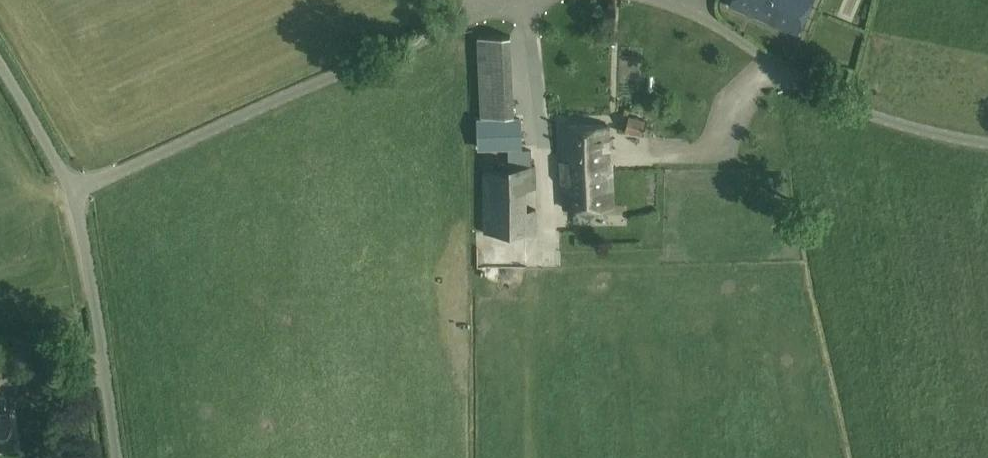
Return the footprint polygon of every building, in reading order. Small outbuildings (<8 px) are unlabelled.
[(729,5),(797,33),(806,11),(810,0),(731,0),(729,5)] [(510,55),(478,57),(480,117),(512,116),(510,55)] [(652,129),(645,127),(646,121),(629,116),(625,130),(650,136),(652,129)] [(520,147),(519,119),(477,120),(478,148),(520,147)] [(612,207),(611,160),(610,160),(609,124),(564,125),(565,160),(563,160),(564,208),(612,207)] [(532,166),(531,151),(508,151),(508,166),(532,166)] [(535,166),(532,166),(508,166),(484,167),(485,233),(537,232),(536,209),(525,210),(525,188),(536,188),(535,166)] [(474,254),(473,268),(490,268),(490,255),(474,254)] [(13,445),(9,413),(0,414),(0,446),(13,445)]
